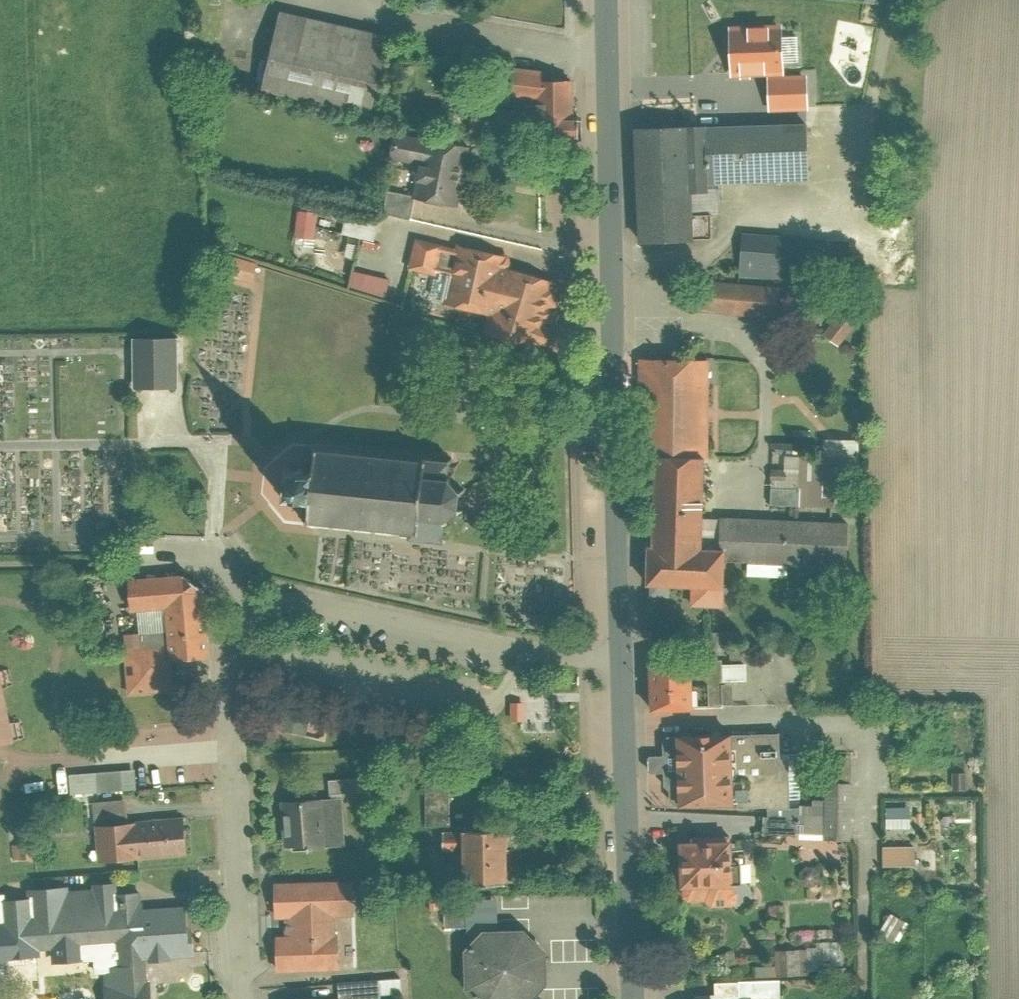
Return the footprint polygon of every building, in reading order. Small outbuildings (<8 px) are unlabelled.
[(390,37),(287,12),(270,84),(373,109),(390,37)] [(783,24),(731,26),(733,77),(785,75),(783,24)] [(554,69),(521,69),(520,92),(553,92),(554,82),(554,69)] [(581,83),(554,82),(553,92),(553,118),(580,119),(581,83)] [(721,184),(821,180),(818,100),(718,103),(721,184)] [(708,236),(704,127),(643,129),(647,238),(708,236)] [(477,146),(435,137),(422,195),(464,204),(477,146)] [(411,216),(416,197),(393,190),(388,210),(411,216)] [(321,212),(304,209),(301,237),(317,239),(321,212)] [(384,219),(354,212),(349,233),(380,240),(384,219)] [(745,235),(742,275),(815,281),(818,241),(745,235)] [(465,249),(424,240),(418,269),(456,278),(451,301),(512,314),(507,335),(554,346),(569,280),(519,269),(522,255),(466,243),(465,249)] [(236,276),(257,280),(261,262),(240,258),(236,276)] [(395,277),(361,269),(356,288),(391,296),(395,277)] [(697,311),(782,317),(785,287),(699,281),(697,311)] [(850,311),(831,335),(841,343),(861,319),(850,311)] [(136,344),(136,395),(180,395),(179,344),(136,344)] [(654,439),(721,436),(718,352),(651,354),(654,439)] [(292,456),(291,483),(315,481),(317,512),(459,523),(460,501),(473,492),(474,470),(463,462),(463,432),(317,426),(316,455),(292,456)] [(773,505),(837,505),(837,495),(860,495),(860,437),(828,438),(828,454),(787,455),(787,474),(773,474),(773,505)] [(662,452),(665,542),(717,541),(714,450),(662,452)] [(778,453),(776,472),(784,473),(787,454),(778,453)] [(667,586),(740,584),(738,540),(717,541),(665,542),(667,586)] [(142,653),(125,655),(129,698),(174,694),(171,666),(212,662),(205,597),(184,578),(128,583),(131,617),(138,617),(142,653)] [(658,705),(707,703),(705,656),(656,658),(658,705)] [(14,749),(0,680),(0,752),(14,749)] [(520,684),(508,703),(519,710),(531,691),(520,684)] [(283,729),(309,731),(311,705),(285,703),(283,729)] [(748,800),(746,730),(691,732),(694,802),(748,800)] [(135,772),(96,776),(97,796),(137,792),(135,772)] [(373,775),(332,777),(333,792),(374,790),(373,775)] [(450,782),(425,782),(426,820),(451,819),(450,782)] [(347,795),(286,799),(289,846),(350,842),(347,795)] [(95,805),(97,830),(128,827),(126,802),(95,805)] [(913,827),(912,806),(888,806),(888,828),(913,827)] [(128,827),(97,830),(101,868),(189,859),(185,822),(128,827)] [(462,828),(462,829),(444,830),(444,847),(463,846),(464,880),(509,879),(508,827),(462,828)] [(692,835),(693,879),(750,877),(748,833),(692,835)] [(13,862),(34,861),(33,838),(19,839),(20,847),(12,847),(13,862)] [(892,867),(920,866),(919,839),(891,840),(892,867)] [(361,878),(280,880),(281,915),(292,915),(292,933),(283,933),(284,967),(349,964),(348,932),(345,932),(344,912),(362,912),(361,878)] [(0,892),(0,976),(5,976),(10,960),(40,957),(41,950),(52,949),(53,963),(94,961),(94,974),(103,975),(105,998),(153,998),(150,962),(191,959),(190,949),(187,906),(144,907),(143,892),(119,894),(118,881),(93,883),(93,888),(70,890),(69,886),(27,889),(30,897),(3,899),(8,892),(0,892)] [(446,898),(448,929),(500,927),(499,896),(446,898)] [(484,929),(464,950),(465,988),(477,998),(533,998),(550,982),(549,951),(525,929),(484,929)] [(845,967),(844,943),(791,945),(792,969),(845,967)] [(758,977),(790,976),(790,953),(781,953),(781,965),(758,965),(758,977)] [(406,976),(385,977),(386,992),(407,991),(406,976)] [(385,977),(345,980),(346,997),(387,995),(386,992),(385,977)]
